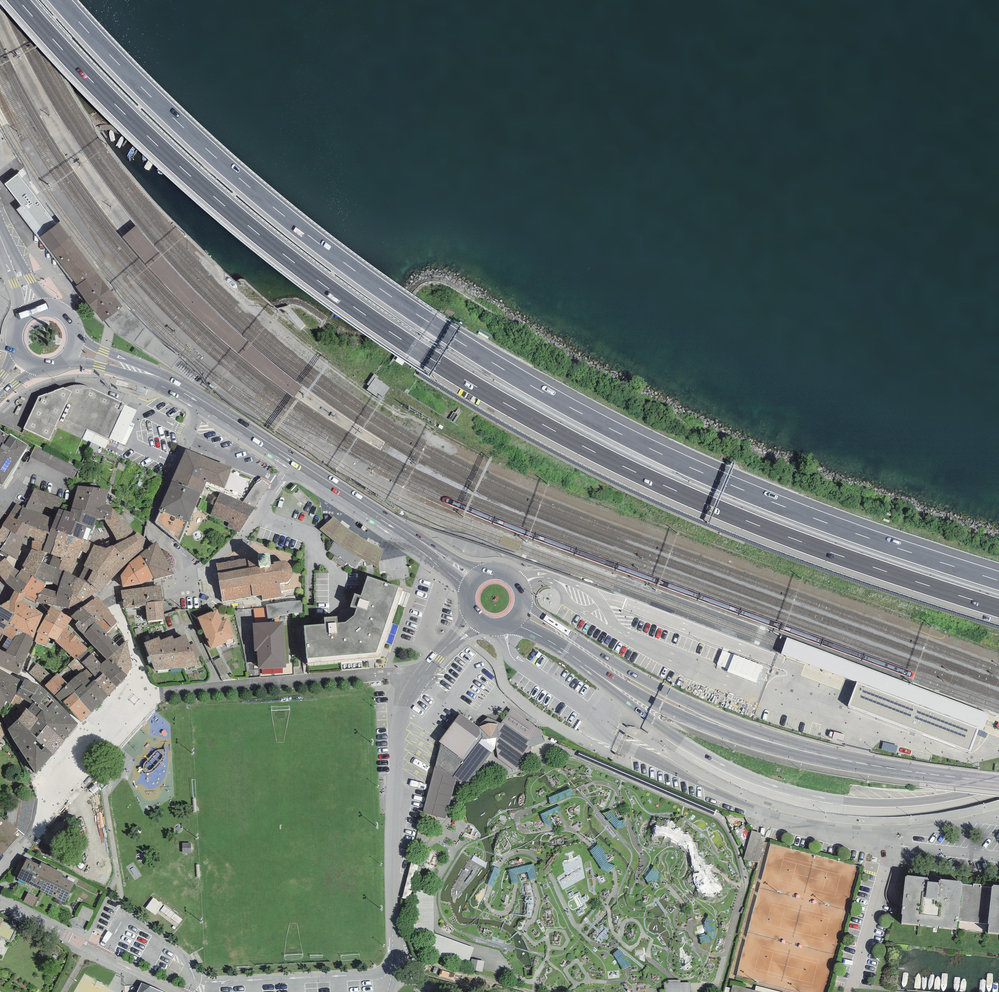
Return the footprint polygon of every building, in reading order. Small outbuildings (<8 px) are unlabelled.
[(123,306),(105,320),(114,332),(156,356),(172,367),(179,357),(165,346),(127,308),(60,221),(56,224),(18,173),(4,184),(21,206),(16,209),(38,238),(40,237),(59,224),(96,271),(123,306)] [(40,237),(77,285),(96,271),(59,224),(40,237)] [(123,306),(96,271),(77,285),(76,286),(103,322),(105,320),(123,306)] [(182,362),(177,368),(192,381),(197,375),(182,362)] [(367,390),(382,400),(390,387),(375,377),(367,390)] [(63,387),(39,396),(24,429),(49,441),(55,427),(82,439),(87,429),(108,439),(109,438),(125,405),(125,403),(87,386),(82,385),(76,385),(72,384),(67,386),(63,387)] [(137,411),(125,405),(109,438),(120,443),(137,411)] [(0,430),(0,484),(3,486),(28,445),(10,434),(9,436),(0,430)] [(76,476),(80,464),(36,447),(31,459),(76,476)] [(172,481),(200,493),(202,494),(206,482),(214,461),(186,449),(172,481)] [(224,488),(232,467),(214,461),(206,482),(224,488)] [(261,476),(246,498),(256,505),(271,483),(261,476)] [(155,522),(180,543),(200,493),(172,481),(159,509),(160,510),(155,522)] [(105,519),(111,520),(112,508),(113,505),(105,504),(108,490),(78,485),(72,507),(95,514),(97,518),(105,519)] [(59,509),(63,499),(34,488),(25,508),(22,507),(17,504),(2,525),(15,534),(23,522),(50,533),(52,527),(59,509)] [(255,508),(220,492),(211,515),(229,523),(227,528),(239,532),(255,508)] [(83,539),(87,541),(91,529),(93,530),(97,518),(95,514),(72,507),(70,512),(59,509),(52,527),(82,541),(83,539)] [(78,578),(99,591),(101,591),(128,562),(142,550),(144,549),(146,538),(138,532),(135,535),(132,528),(112,508),(111,520),(105,519),(106,521),(118,543),(107,548),(94,545),(89,555),(84,566),(85,566),(78,578)] [(320,529),(335,542),(361,559),(377,567),(383,549),(365,539),(349,529),(334,516),(320,529)] [(18,559),(23,538),(27,535),(34,539),(45,544),(50,533),(23,522),(15,534),(2,525),(0,530),(0,550),(9,555),(17,559),(18,559)] [(89,555),(94,545),(87,541),(83,539),(82,541),(52,527),(50,533),(45,544),(43,550),(47,552),(62,559),(59,568),(64,571),(72,574),(81,550),(89,555)] [(24,567),(23,569),(32,576),(34,577),(47,552),(43,550),(45,544),(34,539),(35,541),(32,540),(32,548),(22,566),(24,567)] [(174,574),(157,541),(140,554),(140,555),(154,578),(155,579),(174,574)] [(361,559),(335,542),(328,551),(355,568),(361,559)] [(47,552),(34,577),(45,584),(43,587),(57,592),(64,571),(59,568),(62,559),(47,552)] [(216,563),(223,602),(262,595),(262,600),(282,596),(280,583),(287,582),(289,581),(291,578),(292,575),(292,571),(291,566),(289,562),(285,561),(273,562),(274,564),(271,564),(269,553),(258,554),(258,556),(216,563)] [(17,559),(9,555),(6,559),(5,558),(0,562),(0,575),(5,581),(14,568),(17,559)] [(141,584),(154,578),(140,555),(129,563),(120,575),(122,587),(141,583),(141,584)] [(23,590),(32,576),(23,569),(22,569),(20,572),(14,568),(5,581),(14,591),(18,594),(19,592),(21,594),(23,590)] [(77,577),(77,576),(72,574),(64,571),(57,592),(43,587),(36,602),(68,608),(77,577)] [(24,596),(36,602),(43,587),(45,584),(34,577),(32,576),(23,590),(26,593),(24,596)] [(325,624),(304,626),(308,663),(380,657),(381,652),(403,588),(367,576),(361,595),(354,593),(351,606),(357,608),(354,615),(345,622),(337,623),(337,617),(324,618),(325,624)] [(83,602),(99,591),(78,578),(77,577),(68,608),(82,601),(83,602)] [(161,585),(121,590),(124,608),(135,607),(135,606),(146,606),(147,621),(164,619),(163,601),(162,601),(161,585)] [(0,606),(14,614),(10,625),(23,632),(34,638),(37,627),(44,614),(23,600),(23,598),(24,596),(26,593),(23,590),(21,594),(19,592),(18,594),(14,591),(12,594),(9,600),(0,606)] [(107,633),(118,622),(108,608),(97,596),(82,607),(97,620),(96,622),(107,633)] [(268,614),(304,612),(303,601),(268,602),(268,614)] [(23,632),(10,625),(14,614),(0,606),(0,632),(14,640),(16,635),(23,632)] [(51,607),(44,618),(63,630),(64,629),(65,628),(72,618),(51,607)] [(82,607),(71,616),(77,622),(75,624),(78,629),(84,634),(84,635),(107,659),(107,660),(110,657),(120,649),(119,647),(107,633),(96,622),(97,620),(82,607)] [(268,616),(268,607),(256,607),(257,617),(268,616)] [(198,617),(211,649),(227,642),(226,640),(234,637),(227,618),(222,620),(217,609),(198,617)] [(57,641),(63,630),(44,618),(36,632),(38,633),(35,642),(46,646),(49,637),(56,640),(57,641)] [(284,622),(253,623),(254,651),(257,651),(258,669),(262,669),(283,667),(286,667),(284,622)] [(87,649),(88,648),(77,638),(78,637),(73,633),(72,634),(65,628),(64,629),(63,630),(57,641),(56,640),(55,641),(75,660),(78,658),(87,649)] [(18,674),(19,673),(24,662),(25,662),(34,638),(23,632),(16,635),(14,640),(5,652),(0,649),(0,666),(18,674)] [(186,634),(174,639),(186,667),(199,666),(186,634)] [(172,668),(186,667),(174,639),(173,636),(161,640),(172,668)] [(155,670),(172,668),(161,640),(159,637),(144,643),(149,656),(147,657),(149,661),(151,661),(155,670)] [(856,682),(978,730),(982,731),(989,714),(787,637),(781,654),(856,682)] [(110,657),(127,676),(132,666),(127,640),(119,647),(120,649),(110,657)] [(103,672),(116,687),(127,676),(110,657),(107,660),(107,659),(101,664),(87,649),(78,658),(87,669),(96,678),(103,672)] [(722,651),(718,669),(760,679),(764,661),(722,651)] [(38,663),(29,672),(44,685),(53,677),(38,663)] [(6,701),(10,704),(23,682),(0,669),(0,711),(6,701)] [(79,699),(91,712),(109,696),(95,680),(96,678),(87,669),(83,673),(82,671),(68,683),(75,691),(74,692),(80,698),(79,699)] [(95,680),(109,696),(116,687),(103,672),(96,678),(95,680)] [(68,683),(58,673),(54,677),(44,685),(55,695),(63,704),(64,703),(63,702),(74,692),(75,691),(68,683)] [(48,692),(39,685),(25,679),(23,682),(10,704),(24,712),(26,709),(27,710),(34,701),(38,705),(48,692)] [(978,730),(856,682),(848,706),(970,752),(978,730)] [(47,724),(64,741),(78,724),(48,692),(38,705),(34,701),(27,710),(38,718),(47,724)] [(64,703),(81,722),(91,712),(79,699),(80,698),(74,692),(63,702),(64,703)] [(45,747),(53,754),(64,741),(47,724),(38,718),(27,710),(26,709),(24,712),(18,719),(37,739),(36,740),(41,744),(42,744),(45,747)] [(501,723),(497,721),(498,737),(497,737),(496,746),(498,758),(515,771),(532,748),(546,743),(542,730),(537,728),(510,709),(501,723)] [(440,740),(439,742),(441,743),(436,763),(453,776),(482,738),(479,727),(478,726),(464,716),(460,713),(444,734),(440,740)] [(488,717),(478,726),(479,727),(482,738),(453,776),(456,779),(465,786),(495,749),(496,746),(497,737),(498,737),(497,721),(488,717)] [(36,774),(53,754),(45,747),(41,750),(33,743),(36,740),(37,739),(18,719),(8,729),(13,739),(36,774)] [(453,776),(436,763),(430,786),(429,787),(423,813),(445,819),(456,779),(453,776)] [(18,837),(14,834),(18,830),(0,815),(0,856),(18,837)] [(752,832),(744,824),(733,831),(739,844),(747,846),(744,859),(754,862),(760,841),(762,834),(752,832)] [(16,879),(42,891),(53,868),(41,862),(39,864),(26,858),(16,879)] [(64,873),(53,868),(42,891),(65,902),(75,882),(62,876),(64,873)] [(927,879),(904,876),(899,923),(957,929),(957,922),(961,886),(962,882),(938,880),(938,882),(927,881),(927,879)] [(972,887),(961,886),(957,922),(987,925),(990,889),(981,888),(981,885),(972,884),(972,887)] [(991,886),(990,889),(987,925),(986,932),(998,934),(998,887),(991,886)] [(434,889),(413,889),(413,934),(432,934),(434,932),(434,889)] [(32,907),(38,898),(28,893),(23,901),(32,907)] [(0,927),(0,937),(1,938),(11,942),(18,928),(3,921),(0,927)] [(432,934),(426,951),(468,966),(475,947),(434,932),(432,934)] [(484,960),(471,958),(470,970),(483,972),(484,960)] [(142,983),(137,991),(164,991),(163,991),(142,983)] [(664,991),(690,991),(691,990),(691,983),(674,983),(664,983),(664,991)]
